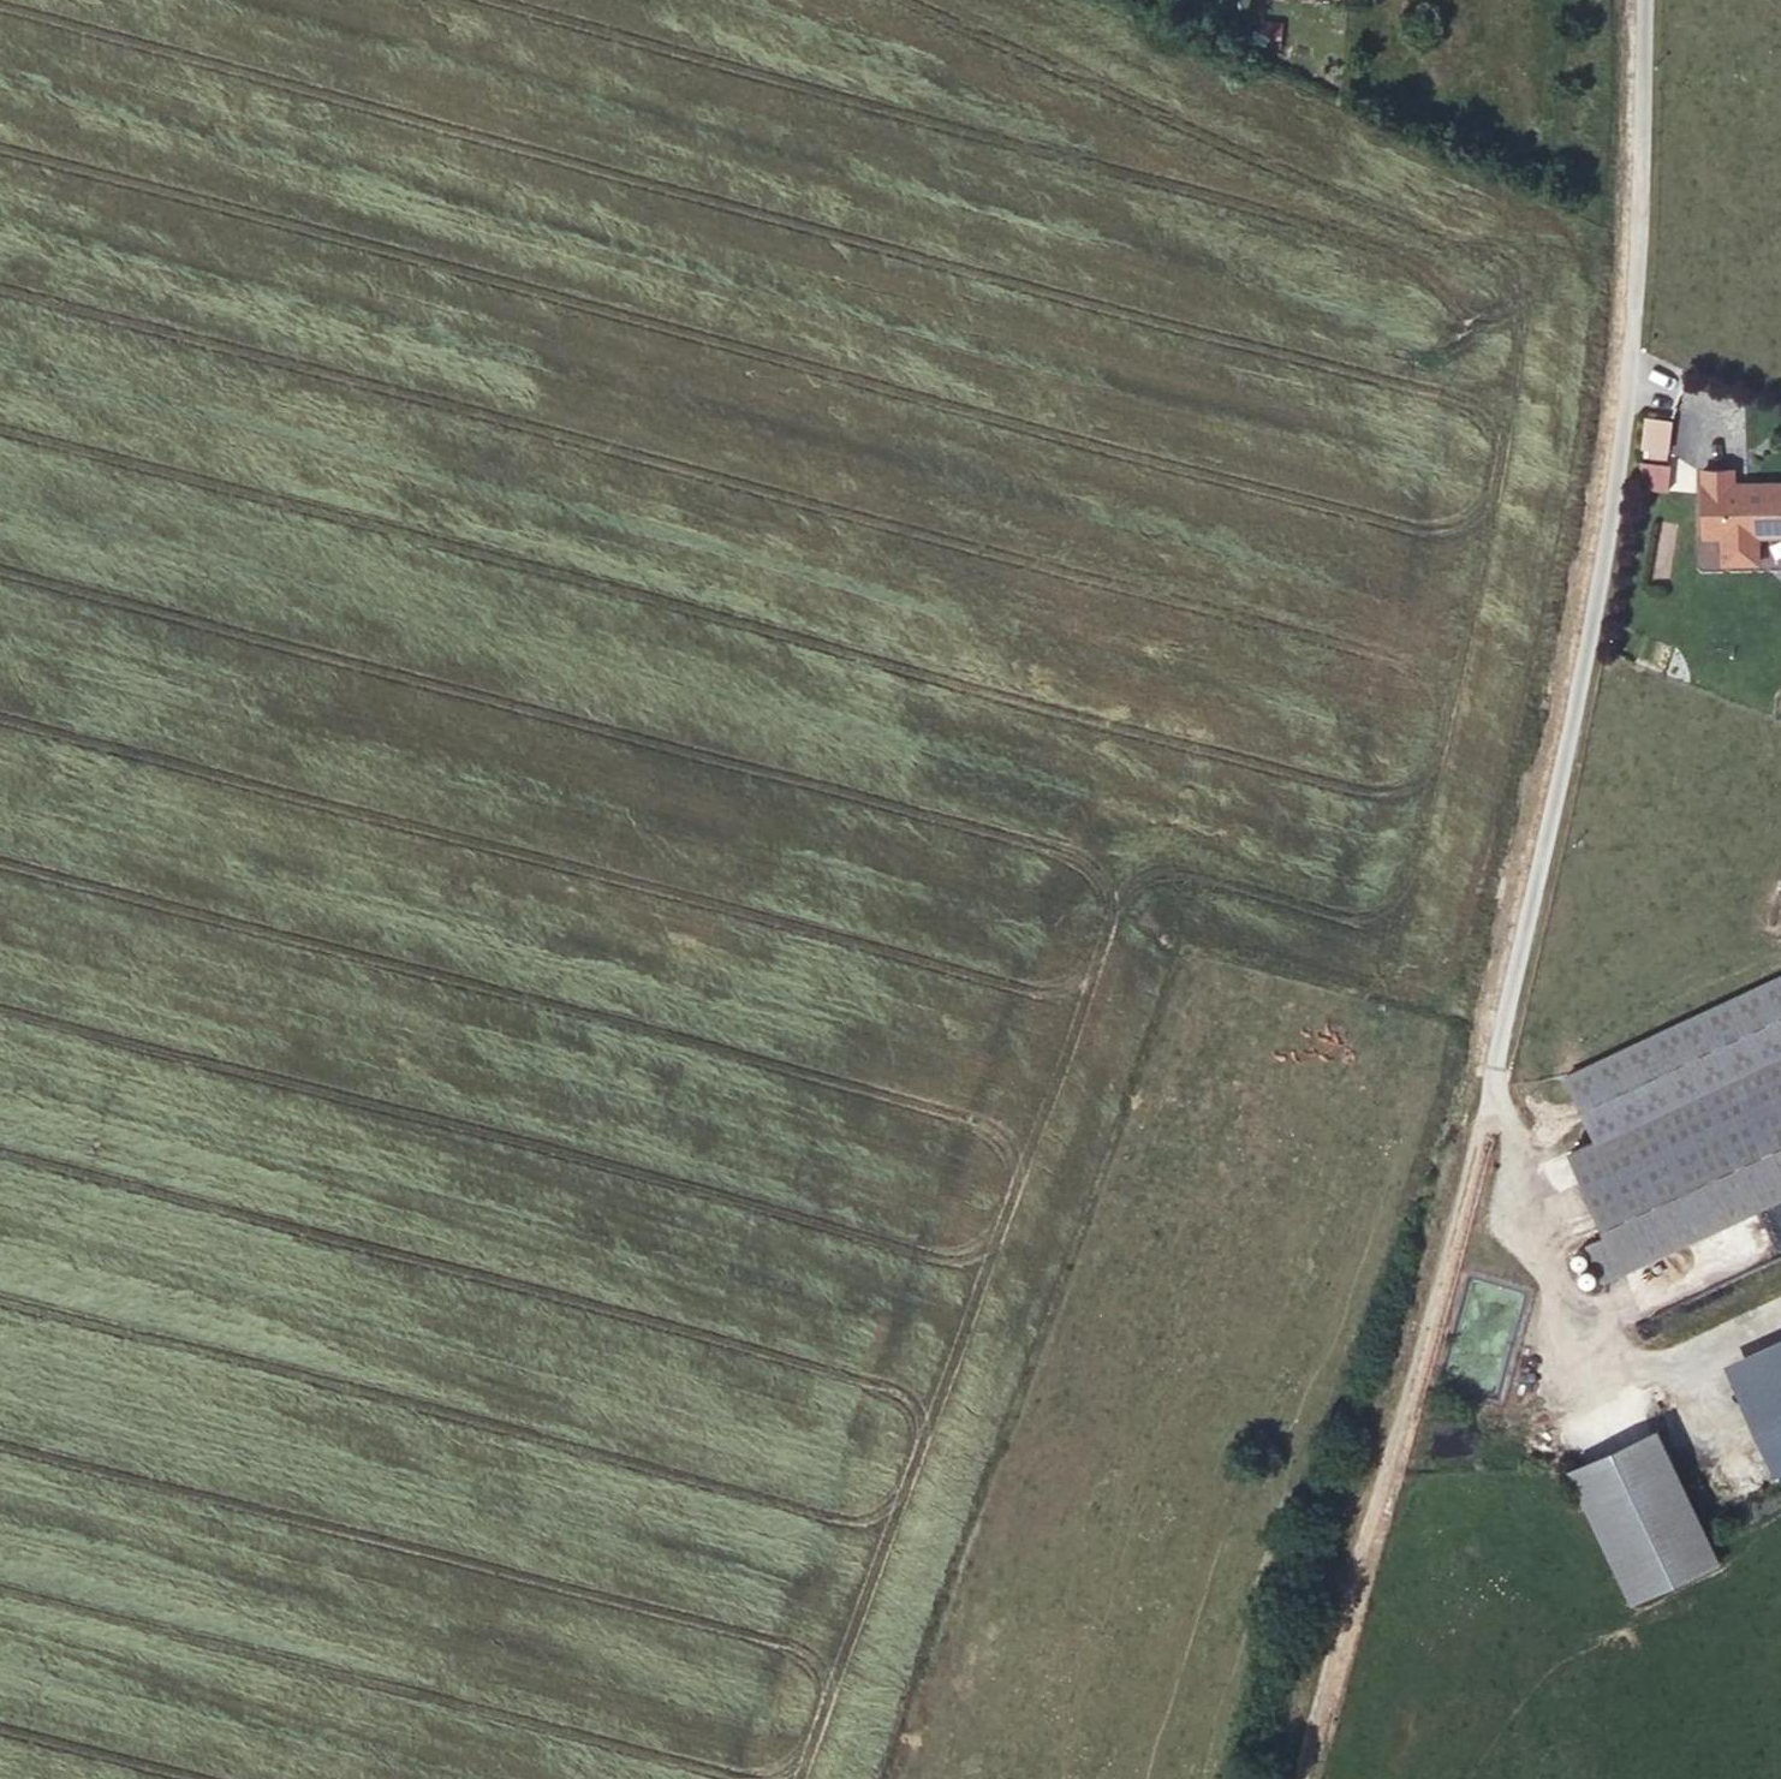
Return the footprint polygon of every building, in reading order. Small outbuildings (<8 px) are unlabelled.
[(1644,415),(1641,458),(1670,460),(1673,417),(1644,415)] [(1670,463),(1641,461),(1639,489),(1668,490),(1670,463)] [(1718,471),(1718,538),(1736,538),(1737,559),(1742,565),(1768,565),(1773,559),(1773,538),(1780,537),(1780,485),(1759,485),(1758,488),(1748,488),(1748,471),(1718,471)] [(1581,1074),(1611,1140),(1780,1062),(1780,984),(1581,1074)] [(1583,1153),(1620,1236),(1635,1270),(1780,1205),(1780,1062),(1611,1140),(1583,1153)] [(1635,1270),(1620,1236),(1599,1246),(1614,1280),(1635,1270)] [(1669,1429),(1581,1469),(1641,1603),(1729,1563),(1669,1429)]
